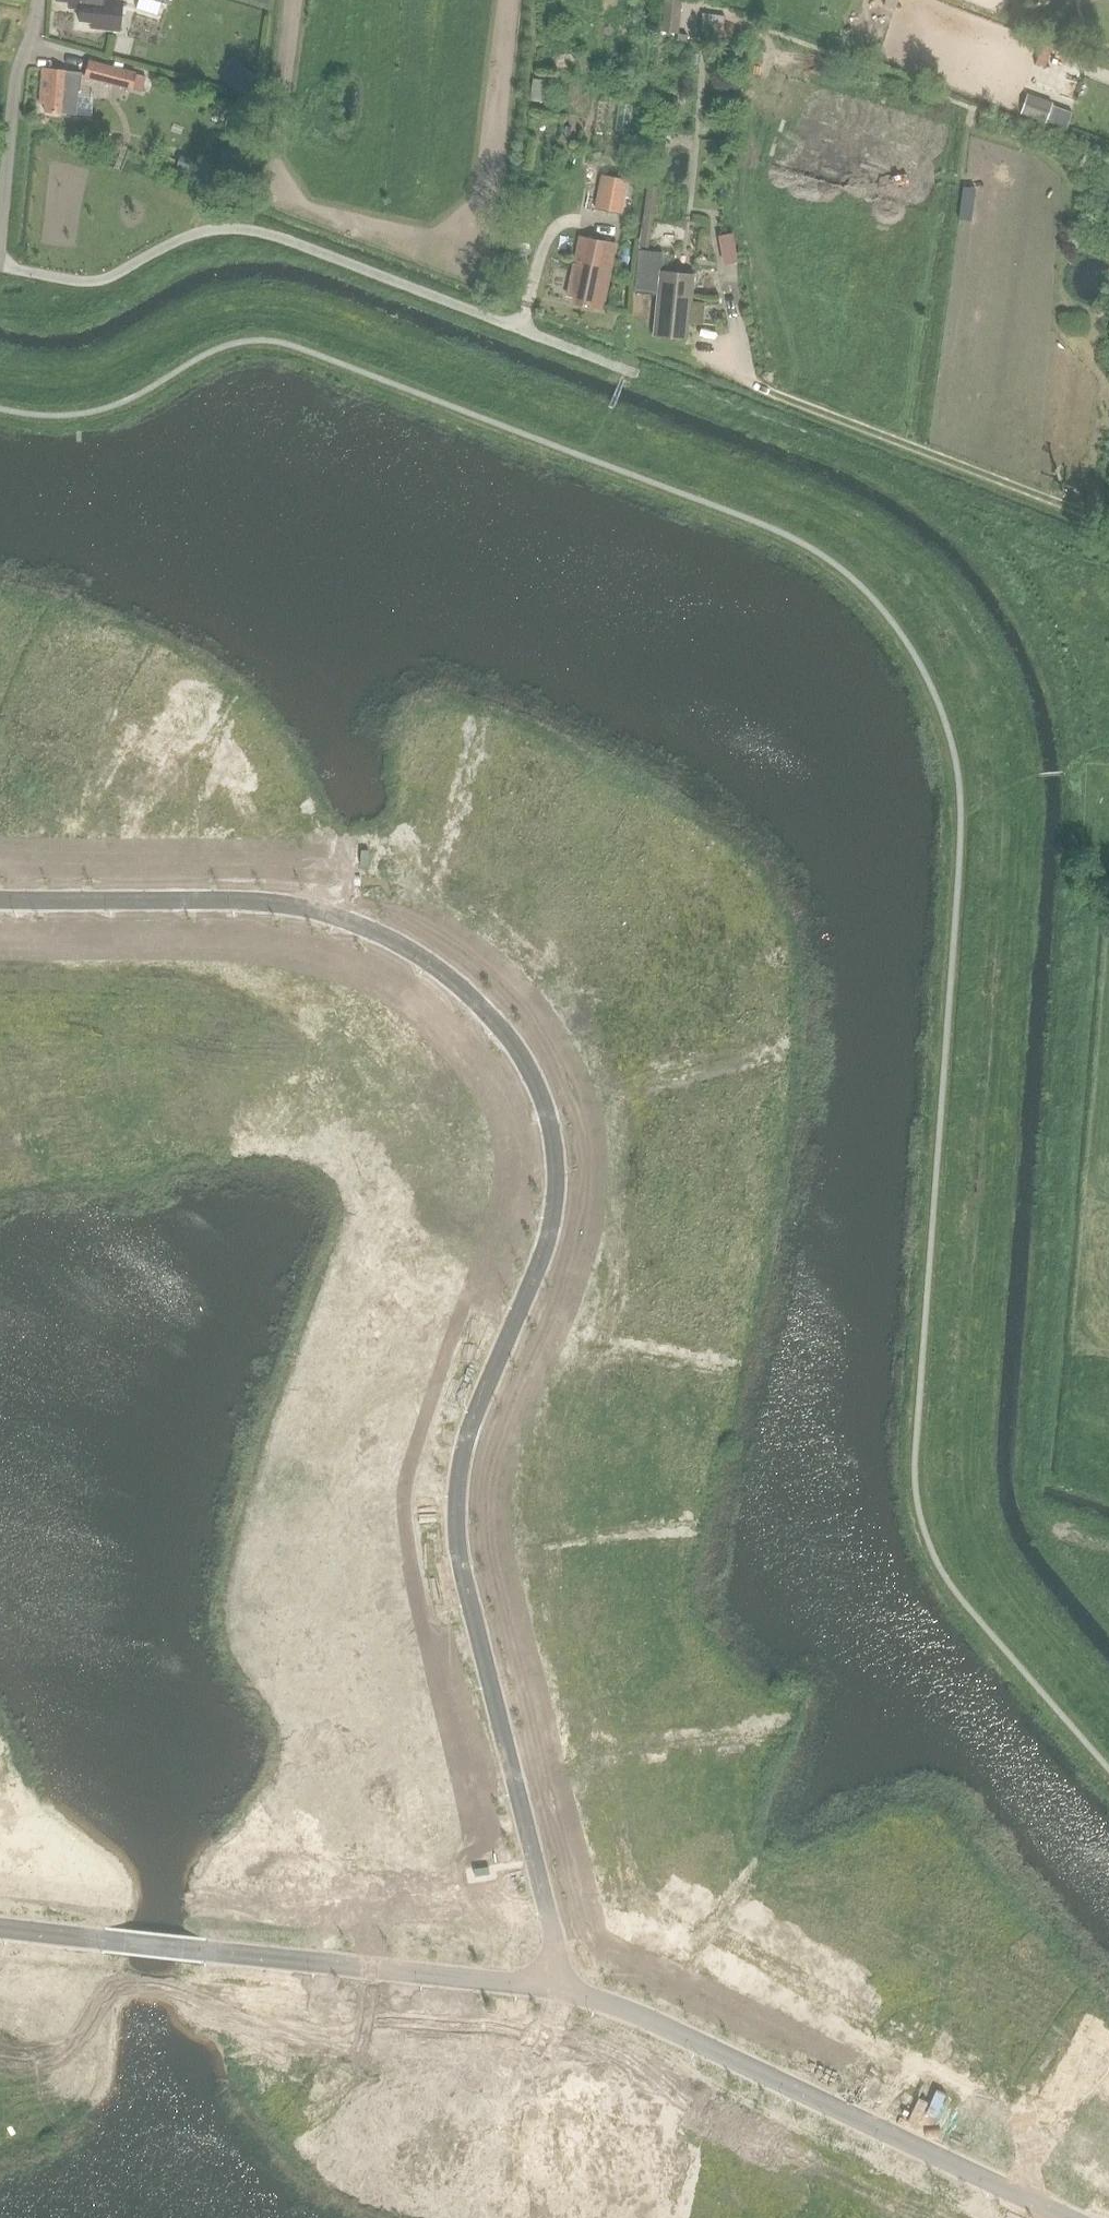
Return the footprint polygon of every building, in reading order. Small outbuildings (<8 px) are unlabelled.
[(55,1),(69,2),(69,8),(80,9),(79,22),(91,23),(90,29),(120,32),(124,1),(117,0),(55,0),(55,1)] [(681,0),(662,0),(659,33),(677,34),(676,40),(685,41),(686,34),(683,34),(679,34),(681,0)] [(56,19),(79,22),(80,9),(68,8),(69,2),(58,1),(56,19)] [(707,10),(702,33),(725,38),(730,15),(707,10)] [(88,61),(84,78),(115,86),(120,70),(88,61)] [(242,67),(228,84),(242,95),(256,78),(242,67)] [(45,113),(75,116),(77,98),(79,72),(41,69),(38,105),(45,105),(45,113)] [(135,76),(132,89),(142,92),(146,79),(135,76)] [(1027,96),(1021,114),(1045,123),(1051,105),(1027,96)] [(668,97),(666,109),(676,111),(678,99),(668,97)] [(1051,105),(1045,123),(1066,130),(1073,113),(1051,105)] [(179,160),(175,171),(191,177),(195,166),(179,160)] [(596,210),(624,215),(631,180),(603,175),(596,210)] [(575,296),(574,303),(602,309),(616,243),(581,235),(568,295),(575,296)] [(658,271),(661,272),(663,253),(638,251),(635,294),(656,296),(658,271)] [(692,274),(661,272),(658,271),(656,296),(653,335),(687,338),(692,274)]
